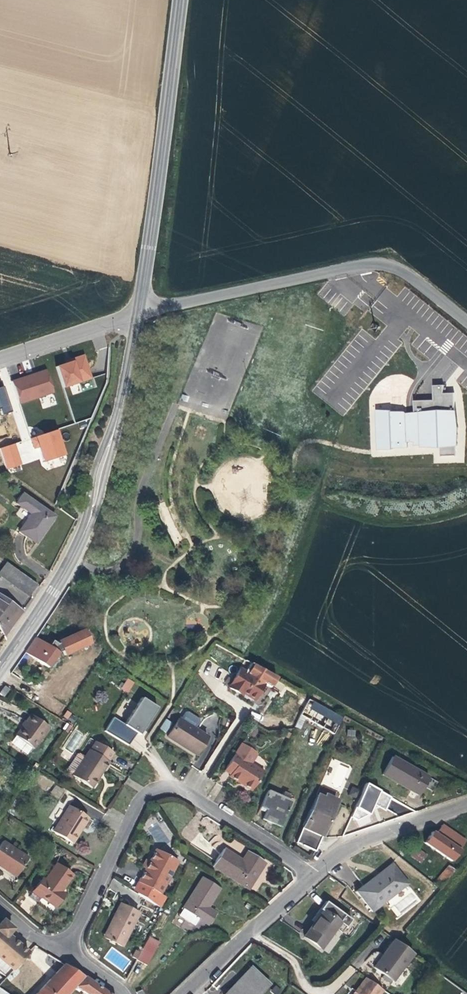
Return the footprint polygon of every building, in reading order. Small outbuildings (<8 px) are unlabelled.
[(56,367),(63,389),(94,378),(86,354),(75,358),(76,360),(71,362),(56,367)] [(36,373),(13,381),(21,403),(55,392),(47,370),(36,373)] [(392,410),(377,410),(378,449),(393,449),(393,448),(408,447),(408,441),(416,441),(415,445),(422,444),(422,446),(441,447),(441,456),(457,455),(457,445),(458,445),(459,427),(457,410),(456,410),(455,392),(444,393),(444,385),(434,385),(434,400),(414,400),(415,412),(407,413),(406,412),(404,411),(392,411),(392,410)] [(1,408),(3,415),(13,412),(5,386),(0,388),(0,408),(1,408)] [(56,430),(30,439),(33,447),(38,447),(44,462),(64,455),(56,430)] [(14,444),(0,449),(7,470),(21,465),(14,444)] [(54,517),(23,495),(16,504),(31,514),(19,532),(35,543),(44,530),(54,517)] [(7,563),(0,572),(0,575),(29,596),(37,584),(7,563)] [(0,593),(0,594),(0,626),(7,636),(25,611),(14,603),(0,593)] [(39,640),(29,655),(48,667),(58,652),(63,651),(64,655),(90,644),(84,630),(59,642),(57,644),(52,641),(48,646),(39,640)] [(25,652),(29,655),(39,640),(35,638),(32,642),(25,652)] [(211,676),(203,671),(200,675),(208,681),(211,676)] [(238,672),(228,691),(236,696),(237,694),(242,697),(252,703),(262,686),(238,672)] [(119,687),(128,693),(134,683),(128,679),(125,684),(122,682),(119,687)] [(143,735),(160,706),(145,698),(128,725),(115,717),(107,731),(131,746),(139,732),(143,735)] [(307,698),(299,716),(304,718),(333,735),(342,718),(307,698)] [(48,727),(31,716),(23,726),(15,738),(17,740),(31,750),(48,727)] [(304,718),(299,716),(294,728),(299,729),(304,718)] [(179,719),(167,737),(178,744),(179,742),(197,753),(208,737),(179,719)] [(165,720),(159,730),(167,734),(173,725),(165,720)] [(31,750),(17,740),(12,747),(26,758),(31,750)] [(105,767),(108,762),(108,761),(113,752),(97,742),(92,751),(90,750),(85,757),(80,754),(77,754),(67,769),(68,772),(73,775),(73,776),(91,788),(105,767)] [(179,742),(178,744),(183,747),(196,755),(197,753),(179,742)] [(241,743),(224,770),(230,775),(229,776),(233,779),(251,791),(263,772),(243,759),(250,749),(241,743)] [(423,787),(428,777),(407,766),(397,784),(418,795),(423,787)] [(376,804),(386,809),(392,794),(367,783),(353,816),(361,820),(364,813),(371,815),(376,804)] [(58,798),(64,790),(56,785),(50,792),(58,798)] [(358,790),(350,787),(347,795),(355,798),(358,790)] [(268,791),(260,807),(266,810),(262,819),(270,822),(279,826),(291,800),(268,791)] [(336,803),(316,795),(296,843),(315,851),(319,842),(336,803)] [(53,832),(72,844),(80,830),(88,818),(68,806),(53,832)] [(434,833),(432,832),(424,843),(450,861),(457,850),(445,841),(451,832),(440,825),(436,831),(434,833)] [(17,875),(28,858),(2,842),(0,845),(0,867),(4,870),(6,867),(17,875)] [(416,847),(410,856),(421,864),(427,855),(416,847)] [(137,894),(159,908),(165,896),(160,894),(177,861),(155,849),(149,861),(144,870),(138,882),(142,884),(137,894)] [(223,849),(211,866),(247,889),(255,876),(265,863),(247,851),(241,860),(223,849)] [(375,876),(356,891),(373,912),(408,884),(391,863),(379,873),(380,874),(379,876),(376,878),(375,876)] [(56,864),(44,879),(42,878),(34,888),(42,894),(40,897),(54,907),(64,894),(60,891),(64,886),(72,876),(56,864)] [(433,884),(438,888),(453,871),(448,866),(433,884)] [(6,867),(4,870),(7,872),(15,877),(17,875),(6,867)] [(198,919),(207,925),(215,913),(209,909),(207,908),(219,889),(202,878),(182,909),(198,919)] [(142,884),(138,882),(133,892),(137,894),(142,884)] [(38,899),(40,897),(42,894),(34,888),(31,893),(38,899)] [(346,915),(325,899),(318,908),(321,910),(316,917),(302,936),(320,949),(346,915)] [(106,938),(123,946),(139,913),(120,904),(112,920),(114,921),(106,938)] [(198,919),(182,909),(177,916),(193,926),(198,919)] [(114,921),(112,920),(108,928),(103,937),(106,938),(114,921)] [(29,953),(16,941),(13,938),(8,934),(12,930),(12,928),(4,921),(2,921),(0,923),(0,959),(13,970),(29,953)] [(147,937),(135,959),(146,965),(158,943),(147,937)] [(400,944),(394,939),(377,962),(373,968),(392,982),(413,953),(400,944)] [(37,993),(68,993),(75,987),(86,993),(108,993),(78,972),(65,964),(37,993)] [(250,968),(227,992),(225,993),(257,993),(267,984),(250,968)] [(365,977),(356,990),(353,993),(380,993),(383,990),(365,977)] [(270,991),(274,993),(279,993),(282,989),(275,985),(270,991)]
